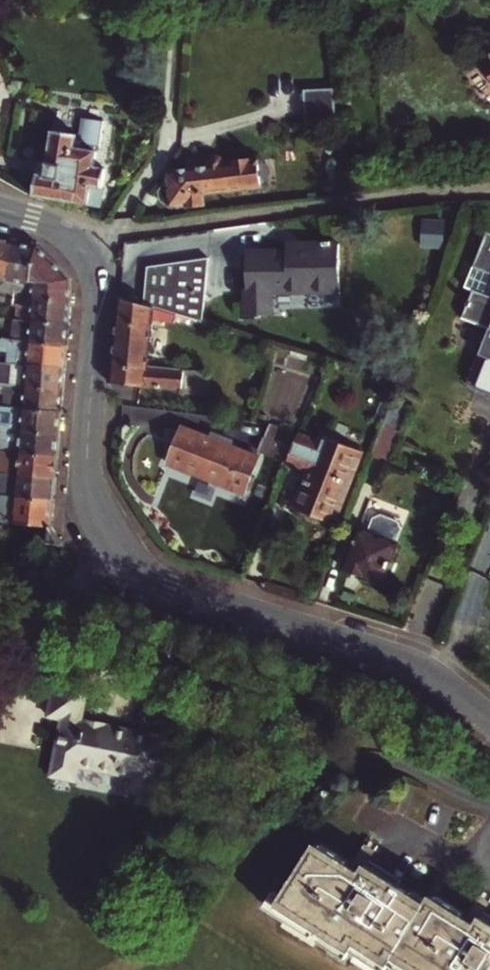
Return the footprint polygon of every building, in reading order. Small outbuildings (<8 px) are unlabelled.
[(336,112),(335,86),(309,87),(310,113),(336,112)] [(36,199),(102,207),(108,170),(97,168),(99,152),(97,150),(98,144),(103,144),(106,121),(85,118),(82,137),(78,133),(78,128),(58,124),(48,177),(40,176),(36,199)] [(272,187),(270,172),(262,174),(259,159),(230,162),(227,166),(224,159),(216,156),(208,160),(207,169),(168,174),(170,185),(164,187),(158,193),(160,202),(165,207),(171,206),(171,209),(190,207),(190,211),(206,209),(204,196),(272,187)] [(489,234),(475,270),(489,275),(489,234)] [(8,282),(17,243),(0,239),(0,287),(8,282)] [(31,281),(40,248),(17,243),(8,282),(16,284),(29,288),(31,281)] [(338,243),(306,244),(298,244),(281,244),(282,254),(245,255),(248,317),(272,316),(271,291),(339,288),(338,243)] [(37,298),(70,300),(71,280),(40,248),(31,281),(38,283),(37,298)] [(168,315),(206,327),(207,262),(147,270),(147,309),(168,315)] [(28,290),(29,288),(16,284),(15,293),(28,290)] [(471,388),(489,339),(489,298),(473,292),(462,320),(489,330),(468,386),(471,388)] [(29,320),(69,324),(70,300),(37,298),(27,299),(26,306),(18,305),(6,305),(6,312),(0,312),(0,318),(29,320)] [(167,322),(168,315),(147,309),(120,300),(110,384),(183,392),(183,395),(208,398),(211,370),(186,367),(185,370),(151,367),(156,321),(167,322)] [(29,320),(27,342),(67,346),(69,324),(29,320)] [(3,332),(2,340),(15,341),(16,334),(3,332)] [(471,388),(489,395),(489,339),(471,388)] [(27,342),(15,341),(2,340),(0,340),(0,351),(7,351),(6,363),(65,368),(67,346),(27,342)] [(0,366),(0,384),(12,385),(23,386),(63,390),(65,368),(6,363),(0,362),(0,366)] [(0,384),(0,392),(5,392),(11,393),(12,385),(0,384)] [(23,386),(21,409),(61,412),(63,390),(23,386)] [(384,427),(400,434),(409,410),(393,403),(384,427)] [(60,435),(61,412),(21,409),(4,407),(0,407),(0,430),(60,435)] [(300,436),(273,425),(262,454),(289,465),(300,436)] [(400,434),(384,427),(372,457),(389,463),(400,434)] [(210,441),(183,429),(169,465),(246,495),(259,460),(229,448),(231,442),(212,435),(210,441)] [(58,456),(60,435),(0,430),(0,451),(58,456)] [(336,524),(363,453),(324,438),(321,444),(300,436),(289,465),(289,467),(310,475),(296,509),(336,524)] [(56,478),(58,456),(0,451),(0,473),(56,478)] [(0,473),(0,482),(3,482),(2,496),(3,496),(54,500),(56,478),(0,473)] [(18,524),(37,526),(52,527),(54,500),(3,496),(1,509),(0,509),(0,522),(18,524)] [(364,533),(360,532),(344,571),(383,586),(398,547),(393,545),(399,529),(394,522),(378,516),(370,518),(364,533)] [(37,526),(36,543),(63,546),(52,527),(37,526)] [(232,573),(230,578),(244,582),(245,578),(232,573)] [(160,799),(169,738),(82,725),(87,692),(55,687),(50,721),(61,722),(53,782),(79,786),(81,771),(135,779),(133,795),(160,799)] [(317,845),(278,906),(352,953),(358,943),(392,965),(397,958),(415,969),(489,969),(489,923),(484,919),(479,927),(434,898),(429,906),(366,866),(361,874),(317,845)]
